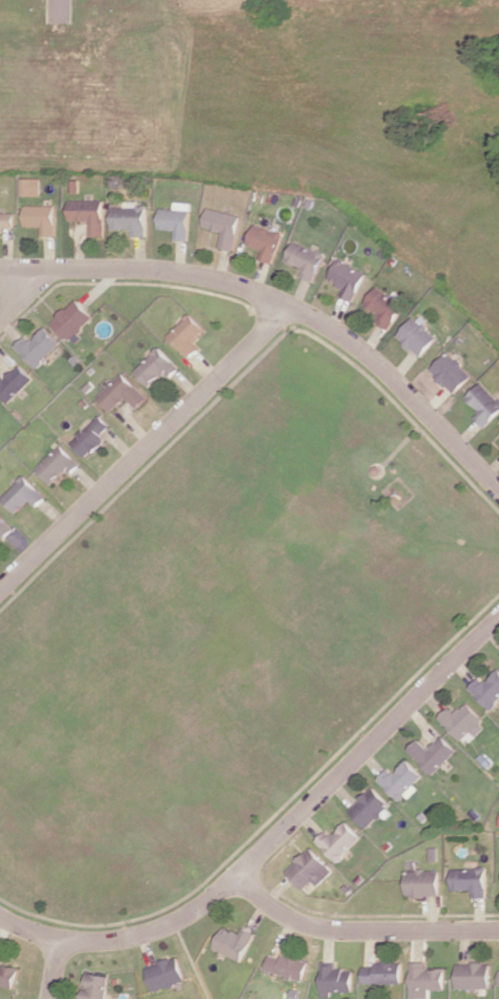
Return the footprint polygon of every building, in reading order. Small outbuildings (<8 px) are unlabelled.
[(21,196),(42,196),(41,177),(21,178),(21,196)] [(103,200),(68,199),(68,220),(89,220),(88,235),(103,235),(103,200)] [(111,228),(129,228),(129,236),(146,236),(145,204),(136,205),(136,200),(123,201),(123,207),(111,207),(111,228)] [(159,207),(158,229),(174,230),(173,240),(188,240),(190,203),(174,202),(173,208),(159,207)] [(55,205),(24,205),(24,226),(40,226),(40,235),(55,235),(55,205)] [(240,215),(206,207),(202,228),(221,231),(218,247),(233,250),(240,215)] [(14,213),(3,213),(3,211),(0,211),(0,234),(1,234),(1,227),(14,227),(14,213)] [(247,244),(262,249),(259,259),(273,263),(282,232),(253,224),(247,244)] [(312,282),(325,254),(293,240),(284,260),(308,272),(305,279),(312,282)] [(338,296),(353,301),(364,271),(335,260),(327,281),(341,286),(338,296)] [(403,306),(374,286),(362,304),(379,315),(374,321),(386,329),(403,306)] [(71,341),(94,317),(74,298),(51,322),(71,341)] [(166,334),(188,359),(199,348),(193,341),(204,330),(189,313),(166,334)] [(418,357),(435,338),(412,316),(394,335),(418,357)] [(60,344),(45,327),(31,340),(26,335),(15,346),(35,367),(60,344)] [(178,368),(159,347),(133,370),(148,387),(163,373),(168,378),(178,368)] [(428,369),(451,394),(470,376),(446,351),(428,369)] [(33,379),(19,364),(4,378),(0,373),(0,395),(7,403),(33,379)] [(97,397),(112,412),(125,397),(137,408),(148,397),(121,372),(97,397)] [(498,411),(498,402),(480,381),(464,397),(478,412),(473,416),(482,427),(498,411)] [(86,458),(105,438),(101,435),(110,425),(99,414),(71,443),(86,458)] [(37,469),(52,484),(65,470),(70,475),(81,464),(60,444),(37,469)] [(36,507),(46,498),(25,475),(2,498),(17,513),(30,500),(36,507)] [(4,539),(14,528),(0,514),(0,536),(4,539)] [(498,702),(498,671),(488,682),(482,676),(471,687),(492,709),(498,702)] [(456,713),(450,707),(440,717),(462,741),(473,731),(477,736),(489,725),(468,702),(456,713)] [(432,775),(458,751),(443,736),(429,749),(418,738),(407,748),(432,775)] [(388,768),(377,779),(401,802),(416,787),(414,784),(422,775),(407,760),(394,774),(388,768)] [(390,805),(372,786),(347,810),(365,829),(390,805)] [(336,861),(361,838),(345,822),(332,835),(327,829),(315,840),(336,861)] [(317,886),(332,871),(310,847),(285,871),(303,890),(312,881),(317,886)] [(451,890),(469,889),(470,897),(485,897),(485,867),(450,868),(451,890)] [(405,896),(439,896),(438,870),(404,870),(405,896)] [(245,927),(241,934),(225,926),(214,947),(242,962),(256,933),(245,927)] [(267,972),(306,979),(310,961),(271,953),(267,972)] [(146,967),(154,991),(186,981),(179,956),(146,967)] [(0,960),(0,984),(15,988),(21,966),(0,960)] [(446,989),(446,968),(427,968),(427,960),(411,960),(412,998),(431,998),(431,989),(446,989)] [(364,983),(403,983),(403,961),(374,962),(374,966),(364,966),(364,983)] [(457,988),(491,989),(491,962),(457,961),(457,988)] [(355,990),(354,969),(336,969),(336,962),(323,962),(323,997),(334,996),(334,990),(355,990)] [(88,972),(86,989),(84,988),(82,998),(106,998),(109,975),(88,972)]
